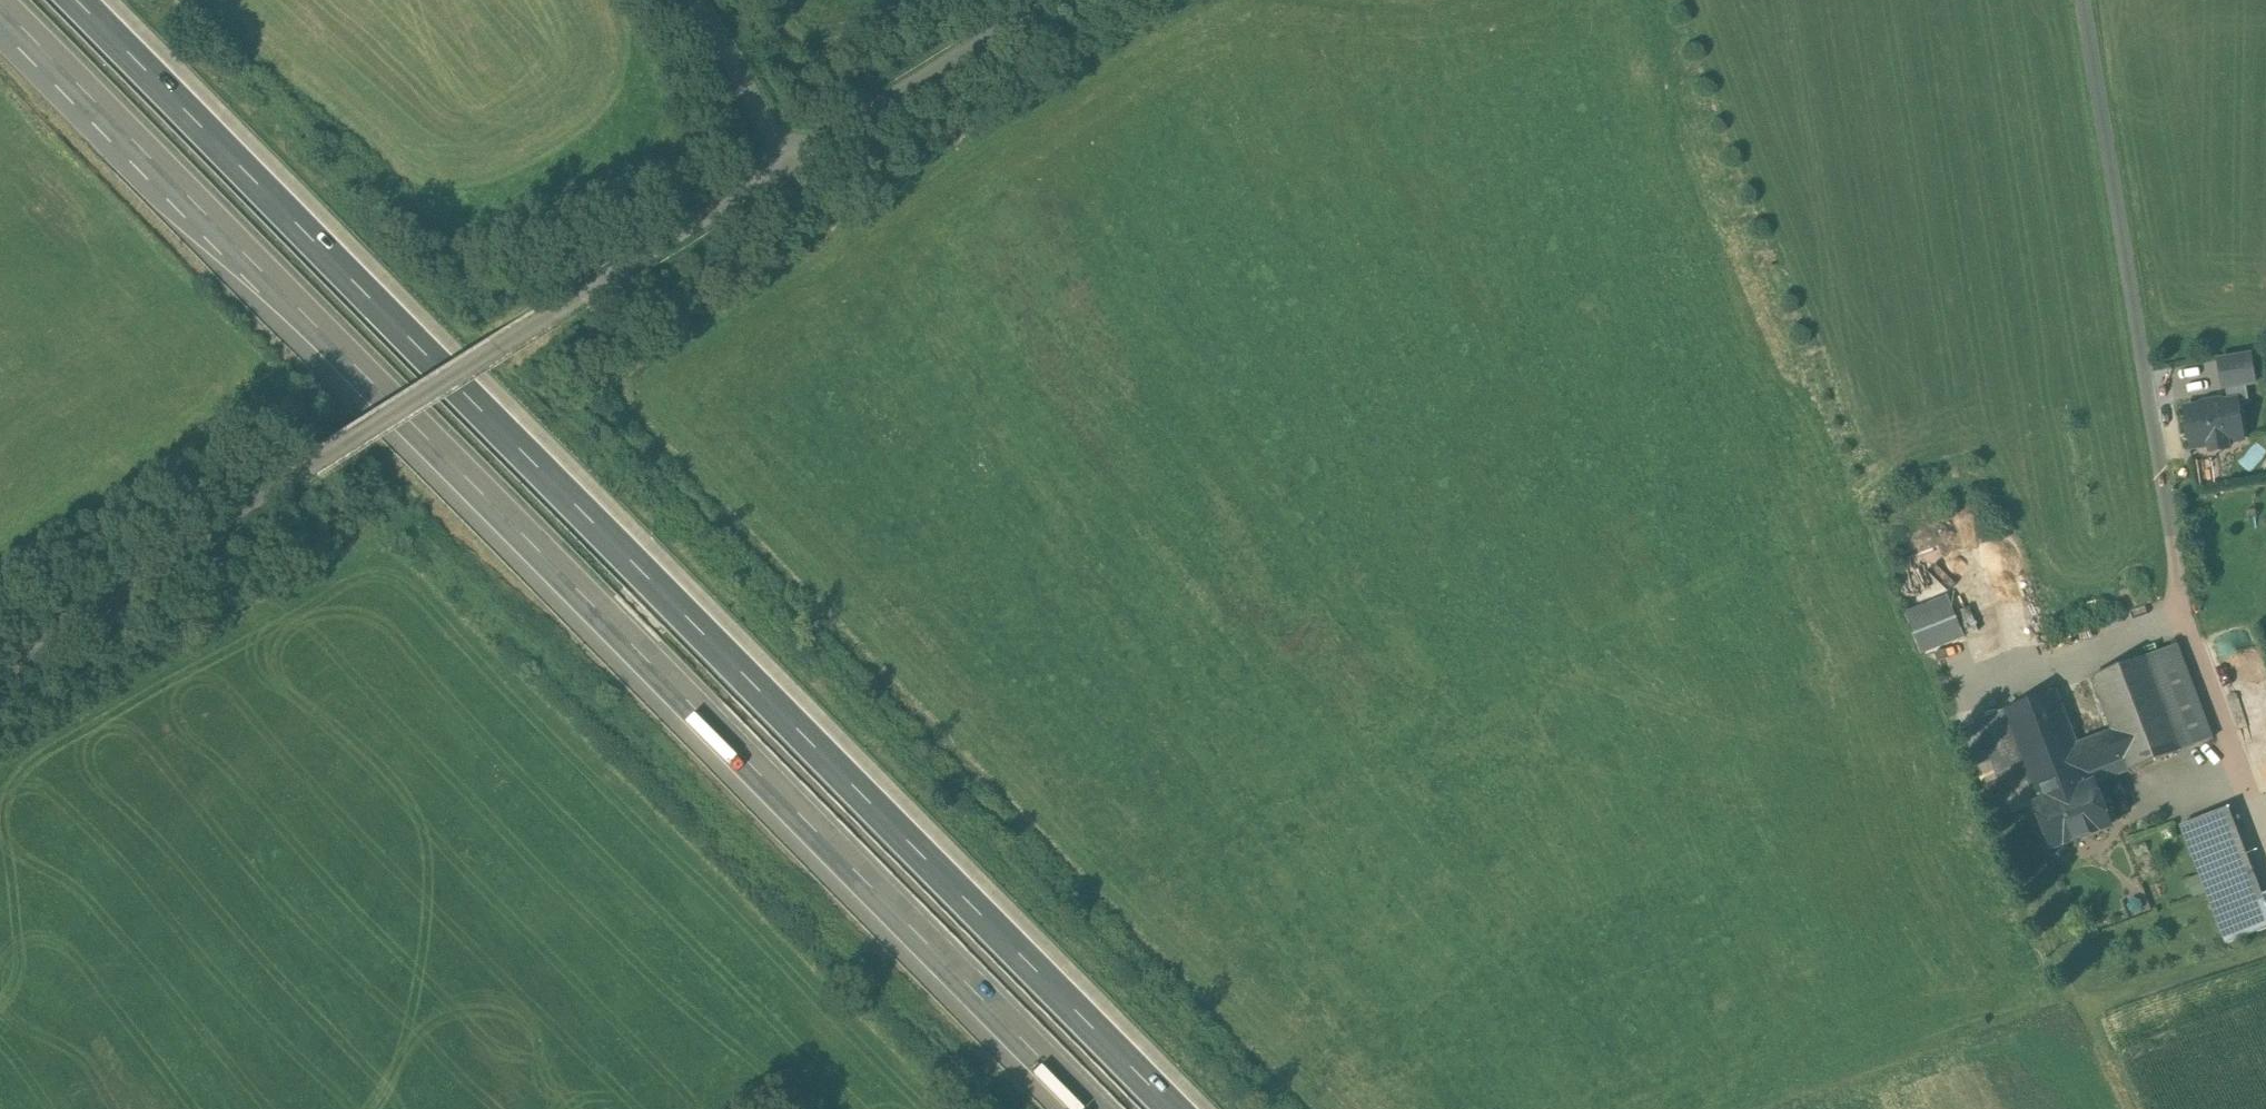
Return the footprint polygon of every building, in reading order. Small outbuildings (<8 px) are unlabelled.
[(2250,354),(2219,360),(2224,387),(2226,387),(2246,384),(2255,382),(2250,354)] [(2246,384),(2226,387),(2228,401),(2237,399),(2237,401),(2249,399),(2246,384)] [(2228,401),(2185,408),(2192,447),(2210,444),(2211,451),(2228,448),(2227,442),(2243,439),(2237,401),(2237,399),(2228,401)] [(1949,595),(1904,612),(1909,623),(1953,606),(1949,595)] [(1965,636),(1953,606),(1909,623),(1921,653),(1965,636)] [(1979,630),(1970,607),(1957,611),(1966,635),(1979,630)] [(2177,644),(2147,656),(2183,749),(2213,738),(2177,644)] [(2147,656),(2093,676),(2114,731),(2124,759),(2129,770),(2183,749),(2147,656)] [(2056,690),(2004,710),(2029,777),(2034,790),(2036,794),(2040,803),(2091,783),(2087,773),(2124,759),(2114,731),(2077,745),(2056,690)] [(2029,777),(2004,710),(1986,717),(2012,783),(2029,777)] [(2012,783),(2003,786),(2008,800),(2034,790),(2029,777),(2012,783)] [(2110,825),(2094,783),(2091,783),(2040,803),(2037,804),(2053,846),(2110,825)] [(2228,807),(2182,825),(2192,850),(2237,832),(2228,807)] [(2237,832),(2192,850),(2218,917),(2263,900),(2263,898),(2237,832)] [(2263,898),(2263,900),(2218,917),(2228,942),(2265,928),(2265,897),(2263,898)]
